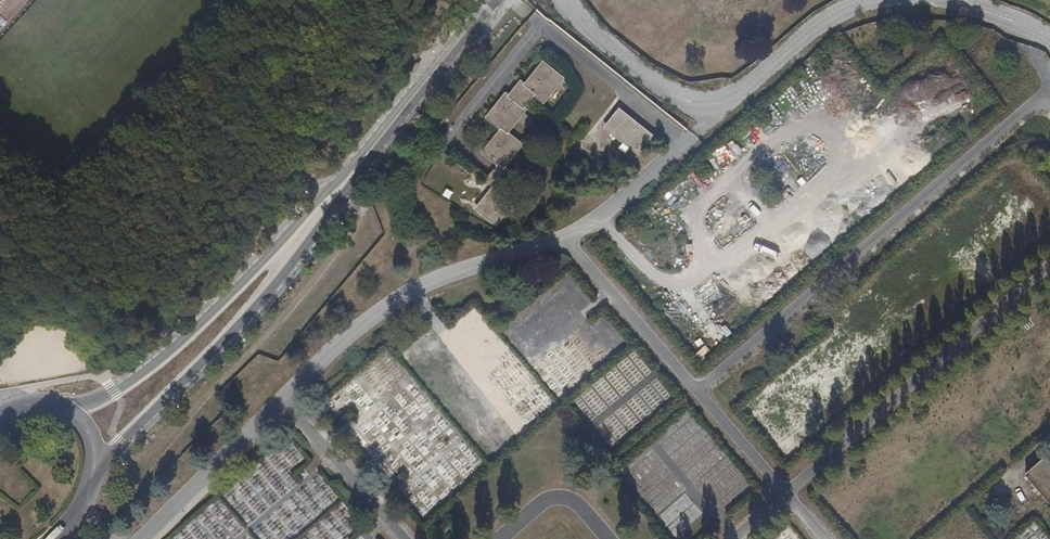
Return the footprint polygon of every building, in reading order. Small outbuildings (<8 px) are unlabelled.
[(497,124),(486,138),(505,154),(517,139),(502,127),(520,103),(518,101),(529,88),(539,96),(558,72),(538,57),(520,79),(516,76),(505,90),(501,88),(482,112),(497,124)] [(615,104),(601,121),(633,146),(647,129),(615,104)] [(1021,135),(1014,141),(1020,147),(1027,141),(1021,135)] [(505,154),(486,138),(479,147),(495,160),(483,174),(490,180),(472,203),(491,218),(511,194),(496,183),(509,169),(499,161),(505,154)] [(153,311),(147,317),(152,322),(158,317),(153,311)] [(704,346),(693,355),(697,360),(708,351),(704,346)] [(645,448),(616,472),(673,538),(703,513),(663,467),(662,468),(645,448)] [(1046,459),(1027,476),(1049,503),(1049,463),(1046,459)]
